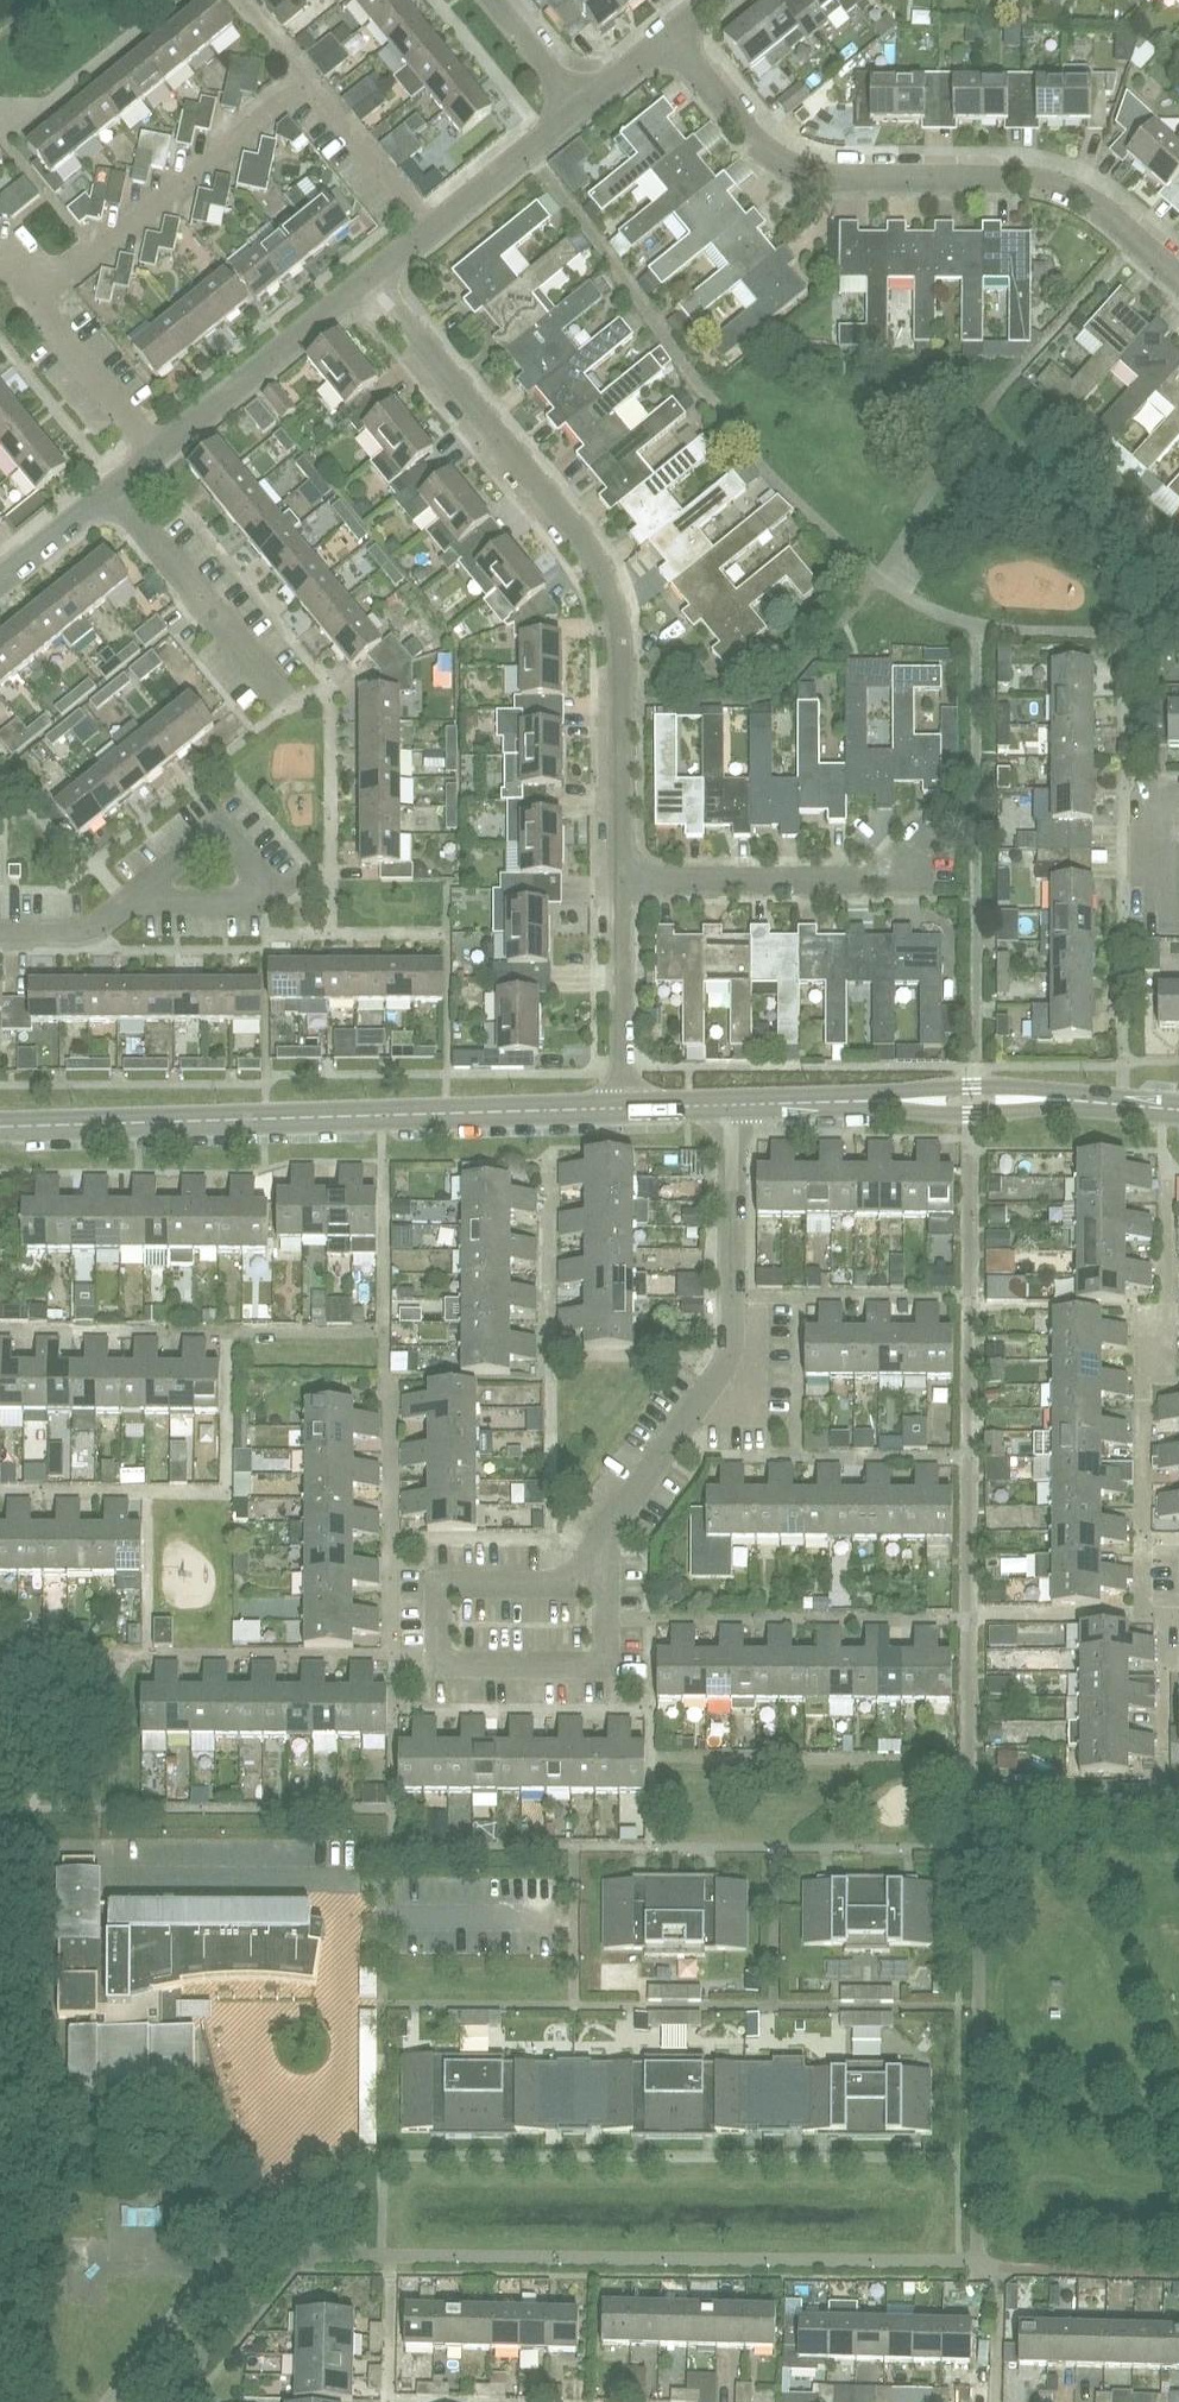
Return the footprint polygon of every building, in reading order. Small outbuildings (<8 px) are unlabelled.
[(187,18),(211,47),(234,28),(211,0),(209,0),(187,18)] [(294,0),(271,0),(265,5),(274,16),(294,0)] [(284,28),(309,8),(302,0),(294,0),(274,16),(284,28)] [(371,23),(400,0),(353,0),(371,23)] [(371,23),(390,45),(419,21),(402,0),(400,0),(371,23)] [(584,15),(599,33),(621,15),(609,0),(553,0),(547,4),(567,29),(584,15)] [(621,15),(640,0),(609,0),(621,15)] [(819,33),(831,24),(828,20),(842,10),(848,17),(858,9),(851,0),(799,0),(795,3),(819,33)] [(858,9),(867,2),(866,0),(851,0),(858,9)] [(784,12),(773,1),(749,20),(784,62),(793,55),(791,52),(806,40),(807,42),(819,33),(795,3),(784,12)] [(188,65),(211,47),(187,18),(165,37),(188,65)] [(784,62),(749,20),(726,39),(753,73),(767,61),(774,70),(784,62)] [(390,45),(408,68),(438,44),(419,21),(390,45)] [(316,68),(341,47),(332,36),(307,56),(316,68)] [(165,37),(142,55),(166,84),(188,65),(165,37)] [(438,44),(408,68),(426,90),(456,66),(438,44)] [(316,68),(326,79),(351,59),(341,47),(316,68)] [(142,55),(120,73),(144,102),(166,84),(142,55)] [(244,80),(241,93),(256,96),(263,65),(248,62),(233,59),(231,71),(230,77),(244,80)] [(426,90),(445,113),(474,89),(456,66),(426,90)] [(1038,76),(1022,76),(1022,114),(1037,115),(1037,123),(1065,123),(1066,69),(1063,69),(1063,81),(1038,81),(1038,76)] [(1066,69),(1065,123),(1091,123),(1091,107),(1106,107),(1106,95),(1114,94),(1119,75),(1092,76),(1092,74),(1087,69),(1066,69)] [(120,73),(98,91),(121,120),(144,102),(120,73)] [(870,122),(898,122),(898,81),(872,81),(872,75),(857,75),(856,120),(871,120),(870,122)] [(940,106),(940,75),(924,75),(924,81),(898,81),(898,122),(925,122),(925,111),(940,111),(940,106)] [(955,75),(940,75),(940,106),(954,106),(954,122),(981,122),(981,81),(955,81),(955,75)] [(1022,114),(1022,76),(1006,76),(1006,81),(981,81),(981,122),(1007,122),(1007,114),(1022,114)] [(229,77),(223,108),(238,111),(241,93),(244,80),(230,77),(229,77)] [(354,113),(378,92),(369,81),(344,101),(354,113)] [(812,97),(802,86),(779,105),(788,116),(812,97)] [(474,89),(445,113),(463,136),(493,112),(474,89)] [(98,91),(75,110),(98,139),(121,120),(98,91)] [(378,92),(354,113),(362,123),(387,103),(378,92)] [(1127,156),(1130,158),(1148,174),(1175,143),(1157,126),(1160,122),(1147,111),(1127,92),(1116,125),(1126,134),(1137,144),(1127,156)] [(204,98),(200,116),(197,130),(211,132),(218,101),(204,98)] [(614,142),(631,163),(590,196),(603,212),(649,175),(651,173),(686,145),(668,122),(676,116),(664,101),(614,142)] [(75,110),(52,128),(76,157),(98,139),(75,110)] [(804,127),(812,120),(805,111),(797,118),(804,127)] [(185,113),(178,144),(194,147),(197,130),(200,116),(185,113)] [(263,139),(259,157),(257,171),(271,174),(277,142),(276,142),(276,139),(291,145),(293,147),(304,138),(288,119),(263,139)] [(390,158),(415,138),(405,126),(381,146),(390,158)] [(29,147),(40,161),(33,167),(57,196),(62,191),(63,183),(55,174),(76,157),(52,128),(29,147)] [(158,136),(155,154),(152,167),(166,170),(172,139),(158,136)] [(390,158),(399,169),(424,149),(415,138),(390,158)] [(706,152),(695,138),(686,145),(651,173),(649,175),(666,196),(620,233),(610,242),(623,257),(674,216),(682,210),(716,181),(698,159),(706,152)] [(1175,143),(1148,174),(1167,192),(1177,181),(1178,183),(1178,147),(1175,143)] [(155,154),(140,151),(133,182),(148,185),(152,167),(155,154)] [(267,191),(271,174),(257,171),(259,157),(245,154),(238,185),(267,191)] [(110,191),(108,203),(122,206),(127,181),(128,176),(114,173),(110,191)] [(737,190),(724,174),(716,181),(682,210),(674,216),(691,236),(649,270),(663,286),(663,285),(746,218),(728,196),(737,190)] [(227,210),(233,179),(218,176),(215,193),(212,207),(227,210)] [(302,218),(326,247),(348,228),(342,220),(353,211),(336,190),(325,198),(309,179),(286,198),(302,217),(302,218)] [(2,203),(0,211),(0,216),(14,219),(20,187),(6,184),(2,203)] [(88,218),(104,222),(108,203),(110,191),(94,188),(88,218)] [(208,225),(212,207),(215,193),(200,190),(194,222),(208,225)] [(464,302),(475,315),(519,280),(503,259),(553,219),(561,212),(548,196),(540,203),(453,272),(472,295),(464,302)] [(731,292),(776,255),(758,233),(766,226),(754,212),(746,218),(663,285),(673,278),(705,252),(722,273),(680,307),(693,323),(731,292)] [(175,253),(181,221),(167,218),(163,236),(160,250),(175,253)] [(304,265),(326,247),(302,218),(280,236),(304,265)] [(842,327),(841,348),(889,349),(889,280),(889,238),(862,238),(862,225),(842,225),(842,281),(869,281),(869,327),(842,327)] [(890,238),(889,238),(889,280),(915,280),(915,344),(937,344),(937,280),(936,238),(909,238),(909,225),(890,225),(890,238)] [(937,238),(936,238),(937,280),(963,280),(963,344),(984,344),(984,291),(984,280),(984,238),(956,238),(956,225),(937,225),(937,238)] [(985,238),(984,238),(984,280),(984,291),(1010,291),(1010,344),(1032,344),(1032,235),(1005,235),(1005,225),(985,225),(985,238)] [(156,268),(160,250),(163,236),(148,233),(141,265),(156,268)] [(304,265),(280,236),(258,254),(282,283),(304,265)] [(519,280),(475,315),(476,316),(485,309),(504,331),(495,338),(506,353),(592,283),(591,282),(549,317),(533,297),(582,258),(568,241),(519,280)] [(796,263),(784,249),(776,255),(731,292),(748,313),(710,344),(723,360),(806,292),(788,270),(796,263)] [(282,283),(258,254),(235,273),(259,302),(282,283)] [(130,289),(137,259),(122,255),(118,273),(115,286),(130,289)] [(111,304),(115,286),(118,273),(104,270),(97,301),(111,304)] [(202,292),(227,322),(250,303),(225,274),(202,292)] [(517,381),(529,395),(621,320),(621,319),(583,351),(566,331),(605,299),(603,297),(614,288),(603,274),(592,283),(506,353),(507,353),(508,352),(526,374),(517,381)] [(1069,307),(1072,287),(1054,285),(1051,305),(1069,307)] [(1053,365),(1040,381),(1075,412),(1120,362),(1150,329),(1128,309),(1136,301),(1122,289),(1085,330),(1105,348),(1073,383),(1053,365)] [(63,308),(73,316),(88,299),(78,291),(63,308)] [(227,322),(202,292),(180,311),(204,341),(227,322)] [(204,341),(180,311),(157,329),(182,359),(204,341)] [(559,432),(568,425),(602,397),(586,376),(635,336),(621,320),(529,395),(529,396),(538,389),(556,411),(547,418),(559,432)] [(1098,426),(1102,430),(1114,441),(1147,403),(1155,395),(1156,394),(1178,368),(1178,356),(1163,342),(1171,333),(1158,321),(1150,329),(1120,362),(1140,379),(1098,426)] [(182,359),(157,329),(135,348),(159,377),(182,359)] [(328,383),(359,358),(340,335),(310,360),(328,383)] [(989,344),(987,359),(1011,361),(1013,346),(989,344)] [(589,469),(674,400),(673,400),(632,433),(616,413),(665,373),(662,370),(672,362),(662,348),(651,357),(602,397),(568,425),(587,447),(577,455),(589,469)] [(352,423),(376,402),(367,391),(378,382),(359,358),(328,383),(348,407),(342,411),(352,423)] [(1133,458),(1140,464),(1149,472),(1178,441),(1178,439),(1178,368),(1156,394),(1155,395),(1147,403),(1166,421),(1133,458)] [(0,386),(0,413),(13,403),(0,386)] [(284,419),(296,409),(277,386),(265,396),(284,419)] [(277,424),(259,400),(245,411),(264,434),(277,424)] [(612,512),(621,505),(704,437),(704,436),(655,476),(638,456),(687,416),(674,400),(589,469),(589,470),(591,468),(609,490),(600,497),(612,512)] [(376,402),(352,423),(361,434),(366,429),(385,453),(416,428),(397,404),(385,413),(376,402)] [(0,413),(0,447),(2,449),(31,425),(13,403),(0,413)] [(642,549),(651,541),(685,513),(669,493),(717,453),(733,440),(723,428),(720,424),(704,437),(621,505),(639,527),(630,534),(642,549)] [(2,449),(20,471),(49,447),(31,425),(2,449)] [(416,428),(385,453),(404,476),(391,487),(400,498),(432,471),(423,460),(435,451),(416,428)] [(289,454),(297,448),(283,430),(274,437),(289,454)] [(192,467),(209,489),(238,466),(219,444),(192,467)] [(49,447),(20,471),(38,494),(67,470),(49,447)] [(297,464),(310,481),(319,474),(305,458),(297,464)] [(238,466),(209,489),(227,512),(256,489),(238,466)] [(441,522),(472,497),(453,473),(442,483),(432,471),(400,498),(397,501),(415,524),(432,511),(441,522)] [(333,492),(319,474),(310,481),(325,498),(333,492)] [(733,474),(685,513),(651,541),(669,563),(660,571),(672,586),(674,584),(780,498),(779,498),(715,550),(699,530),(747,491),(733,474)] [(1169,490),(1178,499),(1178,479),(1169,490)] [(274,511),(256,489),(227,512),(245,534),(274,511)] [(303,519),(315,506),(302,493),(290,506),(303,519)] [(39,495),(6,521),(14,531),(46,504),(39,495)] [(472,497),(441,522),(459,545),(454,549),(464,561),(489,541),(479,529),(491,520),(472,497)] [(695,629),(705,621),(792,550),(791,549),(738,592),(722,572),(770,532),(795,513),(780,498),(674,584),(692,606),(683,614),(695,629)] [(333,508),(347,525),(355,518),(342,502),(333,508)] [(245,534),(263,556),(292,533),(299,527),(289,515),(282,521),(274,511),(245,534)] [(370,537),(355,518),(347,525),(361,543),(370,537)] [(292,533),(263,556),(281,578),(310,555),(292,533)] [(489,541),(464,561),(473,572),(479,568),(497,591),(528,566),(509,543),(498,552),(489,541)] [(369,552),(383,569),(391,563),(377,546),(369,552)] [(792,550),(705,621),(723,643),(713,651),(725,666),(752,644),(753,643),(769,630),(752,609),(788,579),(805,601),(822,587),(792,550)] [(84,571),(109,601),(131,583),(107,553),(84,571)] [(281,578),(299,601),(328,577),(310,555),(281,578)] [(406,581),(391,563),(383,569),(397,587),(406,581)] [(528,566),(497,591),(516,615),(511,619),(516,625),(548,614),(535,599),(547,589),(528,566)] [(62,589),(86,619),(109,601),(84,571),(62,589)] [(328,577),(299,601),(317,623),(346,599),(328,577)] [(40,607),(64,637),(86,619),(62,589),(40,607)] [(317,623),(335,645),(364,621),(346,599),(317,623)] [(18,625),(42,655),(64,637),(40,607),(18,625)] [(548,614),(516,625),(516,637),(523,637),(523,668),(562,668),(562,637),(548,637),(548,620),(548,614)] [(158,617),(136,634),(135,635),(146,649),(169,630),(158,617)] [(364,621),(335,645),(353,667),(367,656),(381,673),(413,663),(392,637),(383,644),(364,621)] [(674,645),(695,633),(689,623),(668,635),(674,645)] [(20,673),(42,655),(18,625),(0,640),(0,649),(20,673)] [(994,650),(1027,654),(1029,634),(996,630),(994,650)] [(118,658),(125,666),(142,652),(134,644),(118,658)] [(0,649),(0,689),(20,673),(0,649)] [(953,651),(939,651),(939,664),(953,664),(953,651)] [(164,665),(153,652),(132,670),(131,671),(141,683),(164,665)] [(108,680),(125,666),(118,658),(101,672),(108,680)] [(363,695),(363,722),(400,722),(400,694),(413,694),(413,663),(381,673),(381,693),(363,693),(363,695)] [(1000,665),(1000,685),(1012,685),(1012,665),(1000,665)] [(1055,665),(1054,696),(1094,696),(1094,666),(1055,665)] [(516,712),(548,712),(548,698),(562,698),(562,668),(523,668),(523,698),(516,698),(516,712)] [(895,670),(896,754),(896,783),(925,783),(925,795),(943,795),(943,770),(943,754),(943,740),(943,738),(916,739),(916,692),(943,692),(943,670),(895,670)] [(126,675),(109,688),(116,696),(132,683),(126,675)] [(73,694),(80,702),(98,688),(91,680),(73,694)] [(800,685),(800,704),(800,810),(828,810),(828,823),(848,823),(848,797),(848,690),(847,690),(848,769),(822,769),(821,704),(818,704),(818,685),(800,685)] [(109,688),(91,703),(98,711),(116,696),(109,688)] [(1178,748),(1178,705),(1169,705),(1169,689),(1153,689),(1153,717),(1168,718),(1168,748),(1178,748)] [(896,783),(896,754),(870,754),(869,690),(848,690),(848,797),(877,797),(877,809),(896,809),(896,783)] [(63,716),(80,702),(73,694),(56,708),(63,716)] [(1054,696),(1054,728),(1094,728),(1094,696),(1054,696)] [(169,715),(193,745),(215,727),(191,697),(169,715)] [(753,719),(753,825),(782,825),(782,838),(800,837),(800,810),(800,704),(799,704),(800,782),(774,782),(774,704),(762,708),(752,709),(752,719),(753,719)] [(1000,728),(1012,728),(1012,707),(1000,707),(1000,728)] [(705,719),(706,825),(734,825),(735,838),(753,838),(753,825),(753,719),(752,719),(753,781),(726,782),(726,719),(724,719),(724,709),(704,709),(705,719)] [(65,724),(72,732),(88,719),(82,711),(65,724)] [(523,757),(563,756),(563,727),(548,727),(548,712),(516,712),(501,712),(501,737),(523,737),(523,757)] [(193,745),(169,715),(147,733),(171,763),(193,745)] [(46,716),(29,730),(36,738),(53,724),(46,716)] [(706,838),(706,825),(705,719),(705,782),(678,782),(678,719),(657,719),(657,829),(687,829),(687,838),(706,838)] [(363,750),(400,750),(400,722),(363,722),(363,750)] [(54,747),(72,732),(65,724),(47,739),(54,747)] [(1053,750),(1052,727),(1020,729),(1021,752),(1053,750)] [(1000,728),(1001,748),(1012,748),(1012,728),(1000,728)] [(1054,728),(1054,758),(1094,758),(1094,728),(1054,728)] [(459,751),(459,729),(448,729),(447,751),(459,751)] [(29,730),(12,744),(18,753),(36,738),(29,730)] [(147,733),(124,751),(149,781),(171,763),(147,733)] [(943,754),(943,770),(956,770),(956,740),(943,740),(943,754)] [(363,750),(363,779),(401,779),(400,750),(363,750)] [(102,770),(126,799),(149,781),(124,751),(102,770)] [(459,773),(459,751),(447,751),(447,773),(459,773)] [(445,768),(445,753),(426,752),(426,768),(445,768)] [(508,802),(508,801),(548,801),(548,787),(563,787),(563,756),(523,757),(523,758),(513,758),(513,786),(508,786),(508,791),(503,791),(503,802),(508,802)] [(1054,758),(1054,790),(1094,790),(1094,758),(1054,758)] [(1000,790),(1012,790),(1012,769),(1000,770),(1000,790)] [(102,770),(80,788),(104,817),(126,799),(102,770)] [(363,808),(401,807),(401,779),(363,779),(363,808)] [(448,807),(459,807),(459,786),(448,786),(448,807)] [(38,805),(58,830),(70,821),(82,836),(104,817),(80,788),(57,806),(49,796),(38,805)] [(1039,822),(1039,836),(1071,836),(1071,822),(1094,823),(1094,790),(1054,790),(1054,822),(1039,822)] [(524,846),(563,846),(563,815),(548,815),(548,801),(508,801),(508,802),(517,802),(517,817),(524,817),(524,846)] [(363,808),(364,836),(401,836),(401,807),(363,808)] [(459,807),(448,807),(448,831),(459,831),(459,807)] [(447,827),(447,808),(418,809),(418,827),(447,827)] [(1121,861),(1121,834),(1100,834),(1099,861),(1121,861)] [(364,836),(364,865),(382,865),(382,881),(414,881),(414,865),(411,865),(411,838),(401,838),(401,836),(364,836)] [(1039,836),(1039,846),(1039,851),(1071,851),(1071,836),(1039,836)] [(563,846),(524,846),(524,876),(503,876),(503,890),(535,890),(535,876),(563,876),(563,846)] [(1054,881),(1054,912),(1093,912),(1093,880),(1071,880),(1071,851),(1039,851),(1039,881),(1054,881)] [(10,880),(11,880),(23,880),(22,868),(10,868),(10,880)] [(535,890),(503,890),(503,906),(510,906),(510,935),(549,935),(549,905),(535,905),(535,890)] [(1000,912),(1000,933),(1011,933),(1011,912),(1000,912)] [(1093,912),(1054,912),(1054,930),(1043,930),(1043,944),(1093,944),(1093,912)] [(753,928),(753,940),(724,940),(724,929),(706,929),(706,985),(732,984),(732,1048),(738,1048),(738,1062),(752,1062),(752,1048),(753,1048),(753,984),(753,928)] [(801,984),(801,928),(800,928),(800,940),(771,940),(771,928),(753,928),(753,984),(780,984),(780,1048),(801,1048),(801,984)] [(848,984),(848,939),(819,940),(819,928),(801,928),(801,984),(827,984),(827,1048),(848,1048),(848,984)] [(866,928),(848,928),(848,939),(848,984),(875,984),(875,1047),(896,1047),(896,984),(896,928),(896,940),(866,940),(866,928)] [(896,928),(896,984),(922,984),(923,1047),(944,1047),(943,938),(914,938),(914,928),(896,928)] [(706,1048),(706,985),(706,929),(705,929),(705,940),(676,940),(676,929),(658,929),(658,985),(685,985),(685,1048),(706,1048)] [(549,935),(510,935),(510,965),(493,965),(493,980),(525,979),(525,966),(549,966),(549,935)] [(1146,940),(1145,971),(1160,971),(1161,940),(1146,940)] [(1053,959),(1053,975),(1093,975),(1093,944),(1043,944),(1043,958),(1053,959)] [(999,975),(1011,975),(1011,954),(999,954),(999,975)] [(301,1003),(301,965),(272,965),(272,1003),(287,1003),(287,1015),(301,1014),(301,1003)] [(301,965),(301,1003),(330,1002),(329,965),(301,965)] [(329,965),(330,1002),(358,1002),(358,965),(329,965)] [(358,965),(358,1002),(387,1002),(387,965),(358,965)] [(387,965),(387,1002),(416,1002),(416,965),(387,965)] [(444,1002),(444,965),(416,965),(416,1002),(444,1002)] [(0,975),(0,1013),(3,1013),(3,1032),(18,1032),(18,1000),(3,1000),(3,975),(0,975)] [(999,975),(999,996),(1011,996),(1011,975),(999,975)] [(1053,975),(1053,1007),(1093,1007),(1093,975),(1053,975)] [(526,995),(525,979),(493,980),(493,995),(500,995),(500,1024),(539,1024),(539,994),(526,995)] [(205,984),(176,985),(176,1022),(205,1022),(205,984)] [(205,984),(205,1022),(234,1022),(234,984),(205,984)] [(262,984),(234,984),(234,1022),(263,1022),(262,984)] [(18,1000),(18,1032),(33,1032),(33,1023),(61,1022),(61,985),(32,985),(33,1000),(18,1000)] [(90,985),(61,985),(61,1022),(90,1022),(90,985)] [(90,985),(90,1022),(119,1022),(119,985),(90,985)] [(147,985),(119,985),(119,1022),(148,1022),(147,985)] [(147,985),(148,1022),(176,1022),(176,985),(147,985)] [(1178,1027),(1178,987),(1160,987),(1160,1027),(1178,1027)] [(1093,1040),(1093,1007),(1053,1007),(1032,1007),(1032,1042),(1053,1042),(1053,1040),(1093,1040)] [(1011,1018),(999,1018),(999,1039),(1011,1039),(1011,1018)] [(524,1055),(539,1055),(539,1024),(500,1024),(500,1054),(493,1054),(493,1069),(524,1069),(524,1055)] [(336,1050),(336,1060),(358,1060),(358,1049),(358,1034),(349,1034),(349,1050),(336,1050)] [(897,1062),(912,1062),(912,1047),(897,1047),(897,1062)] [(719,1063),(719,1048),(706,1048),(706,1063),(719,1063)] [(323,1049),(301,1050),(301,1060),(324,1060),(323,1049)] [(380,1049),(358,1049),(358,1060),(381,1060),(380,1049)] [(393,1060),(415,1060),(415,1049),(393,1049),(393,1060)] [(437,1049),(415,1049),(415,1060),(438,1060),(437,1049)] [(301,1060),(301,1050),(278,1050),(279,1060),(301,1060)] [(453,1053),(453,1070),(475,1069),(474,1053),(453,1053)] [(68,1072),(90,1072),(90,1061),(68,1061),(68,1072)] [(90,1072),(113,1072),(113,1061),(90,1061),(90,1072)] [(148,1071),(148,1061),(125,1061),(125,1071),(148,1071)] [(148,1061),(148,1071),(170,1071),(169,1061),(148,1061)] [(182,1071),(205,1071),(205,1061),(183,1061),(182,1071)] [(205,1071),(227,1071),(227,1061),(205,1061),(205,1071)] [(239,1061),(240,1071),(263,1072),(263,1061),(239,1061)] [(760,1218),(785,1218),(785,1168),(786,1144),(774,1144),(773,1169),(760,1169),(760,1218)] [(797,1144),(786,1144),(785,1168),(785,1218),(809,1218),(810,1171),(796,1171),(797,1144)] [(822,1171),(810,1171),(809,1218),(834,1218),(834,1168),(834,1144),(822,1144),(822,1171)] [(858,1218),(858,1171),(845,1171),(845,1144),(834,1144),(834,1168),(834,1218),(858,1218)] [(871,1171),(858,1171),(858,1218),(882,1218),(882,1169),(882,1144),(871,1144),(871,1171)] [(906,1218),(906,1171),(893,1171),(893,1144),(882,1144),(882,1169),(882,1218),(906,1218)] [(919,1171),(906,1171),(906,1218),(930,1218),(931,1169),(931,1145),(919,1145),(919,1171)] [(930,1235),(956,1235),(956,1169),(942,1169),(942,1145),(931,1145),(931,1169),(930,1218),(930,1235)] [(561,1167),(561,1179),(635,1179),(635,1154),(587,1153),(587,1167),(561,1167)] [(1080,1155),(1080,1181),(1153,1181),(1153,1169),(1128,1169),(1128,1155),(1080,1155)] [(304,1241),(305,1167),(293,1167),(293,1192),(279,1192),(279,1241),(304,1241)] [(316,1167),(305,1167),(304,1241),(328,1241),(329,1241),(329,1194),(316,1194),(316,1167)] [(353,1256),(353,1168),(342,1168),(342,1194),(329,1194),(329,1241),(328,1241),(328,1255),(353,1256)] [(365,1168),(353,1168),(353,1256),(378,1256),(379,1193),(365,1193),(365,1168)] [(24,1251),(49,1252),(50,1178),(38,1178),(38,1203),(24,1202),(24,1251)] [(49,1252),(73,1252),(74,1204),(61,1204),(61,1178),(50,1178),(49,1252)] [(73,1252),(98,1252),(98,1178),(87,1178),(86,1204),(74,1204),(73,1252)] [(98,1178),(98,1252),(122,1252),(122,1204),(109,1204),(110,1178),(98,1178)] [(122,1252),(146,1252),(147,1178),(135,1178),(135,1204),(122,1204),(122,1252)] [(158,1178),(147,1178),(146,1252),(146,1268),(171,1269),(171,1267),(171,1252),(171,1205),(158,1205),(158,1178)] [(195,1267),(196,1252),(196,1179),(184,1178),(184,1205),(171,1205),(171,1252),(171,1267),(195,1267)] [(207,1205),(208,1179),(196,1179),(196,1252),(220,1253),(220,1205),(207,1205)] [(220,1253),(244,1253),(244,1179),(233,1179),(233,1205),(220,1205),(220,1253)] [(256,1204),(256,1179),(244,1179),(244,1253),(269,1253),(270,1204),(256,1204)] [(538,1205),(538,1193),(513,1193),(513,1179),(464,1179),(464,1205),(538,1205)] [(561,1179),(561,1190),(588,1190),(588,1203),(635,1203),(635,1179),(561,1179)] [(1079,1205),(1127,1205),(1127,1192),(1153,1193),(1153,1181),(1080,1181),(1079,1205)] [(646,1203),(635,1203),(588,1203),(587,1215),(562,1215),(562,1227),(635,1227),(646,1228),(646,1203)] [(538,1216),(538,1205),(464,1205),(464,1229),(511,1229),(511,1216),(538,1216)] [(1079,1205),(1079,1229),(1153,1229),(1153,1217),(1127,1217),(1127,1205),(1079,1205)] [(1009,1210),(992,1210),(992,1227),(1009,1227),(1009,1210)] [(562,1227),(562,1239),(588,1239),(588,1252),(635,1252),(635,1227),(562,1227)] [(511,1229),(464,1229),(464,1253),(537,1254),(537,1242),(511,1242),(511,1229)] [(1079,1229),(1079,1253),(1127,1253),(1127,1241),(1153,1241),(1153,1229),(1079,1229)] [(400,1232),(400,1248),(415,1247),(414,1231),(400,1232)] [(1012,1251),(1012,1232),(989,1233),(989,1251),(1012,1251)] [(562,1264),(562,1276),(635,1276),(635,1252),(588,1252),(588,1264),(562,1264)] [(537,1265),(537,1254),(464,1253),(464,1278),(511,1278),(511,1265),(537,1265)] [(1079,1253),(1079,1277),(1153,1278),(1153,1266),(1127,1265),(1127,1253),(1079,1253)] [(1017,1277),(1017,1254),(988,1254),(989,1277),(1017,1277)] [(759,1289),(785,1289),(785,1272),(759,1272),(759,1289)] [(857,1289),(868,1289),(868,1272),(857,1272),(857,1289)] [(891,1275),(891,1289),(904,1289),(904,1275),(891,1275)] [(562,1276),(562,1287),(588,1287),(588,1300),(635,1300),(649,1300),(649,1276),(635,1276),(562,1276)] [(705,1276),(685,1276),(685,1300),(705,1300),(705,1276)] [(1079,1303),(1128,1303),(1128,1289),(1153,1289),(1153,1278),(1079,1277),(1079,1303)] [(511,1278),(464,1278),(464,1302),(537,1302),(537,1290),(511,1290),(511,1278)] [(987,1278),(987,1302),(989,1302),(1006,1302),(1006,1278),(989,1278),(987,1278)] [(562,1313),(562,1324),(635,1324),(635,1300),(588,1300),(587,1313),(562,1313)] [(328,1326),(352,1326),(352,1301),(328,1301),(328,1326)] [(537,1313),(537,1302),(464,1302),(464,1326),(511,1326),(511,1313),(537,1313)] [(30,1322),(49,1322),(49,1306),(1,1306),(1,1321),(30,1322)] [(833,1380),(833,1306),(821,1306),(821,1331),(807,1331),(807,1380),(833,1380)] [(844,1306),(833,1306),(833,1380),(857,1380),(857,1332),(844,1332),(844,1306)] [(881,1380),(881,1306),(870,1306),(870,1332),(857,1332),(857,1380),(881,1380)] [(893,1306),(881,1306),(881,1380),(905,1380),(905,1332),(893,1332),(893,1306)] [(930,1380),(930,1306),(918,1306),(918,1332),(905,1332),(905,1380),(930,1380)] [(941,1306),(930,1306),(930,1380),(955,1380),(955,1331),(941,1331),(941,1306)] [(76,1307),(75,1323),(95,1323),(95,1307),(76,1307)] [(1055,1313),(1055,1337),(1129,1338),(1129,1327),(1103,1327),(1103,1313),(1055,1313)] [(562,1324),(562,1336),(586,1336),(586,1350),(635,1350),(635,1324),(562,1324)] [(537,1350),(537,1339),(511,1339),(511,1326),(464,1326),(464,1350),(537,1350)] [(1055,1361),(1102,1362),(1102,1350),(1129,1350),(1129,1338),(1055,1337),(1055,1361)] [(1,1413),(25,1413),(26,1365),(13,1365),(13,1339),(2,1339),(1,1413)] [(50,1426),(50,1413),(50,1339),(39,1339),(38,1365),(26,1365),(25,1413),(25,1426),(50,1426)] [(50,1413),(74,1413),(74,1366),(61,1366),(62,1339),(50,1339),(50,1413)] [(74,1413),(98,1413),(99,1339),(87,1339),(87,1366),(74,1366),(74,1413)] [(98,1413),(123,1413),(123,1366),(110,1366),(110,1339),(99,1339),(98,1413)] [(123,1413),(148,1414),(148,1340),(136,1340),(136,1366),(123,1366),(123,1413)] [(148,1414),(172,1414),(172,1366),(159,1366),(159,1340),(148,1340),(148,1414)] [(172,1414),(196,1414),(196,1340),(185,1340),(185,1366),(172,1366),(172,1414)] [(221,1414),(222,1365),(208,1365),(208,1340),(196,1340),(196,1414),(221,1414)] [(537,1361),(537,1350),(464,1350),(463,1375),(512,1376),(512,1361),(537,1361)] [(393,1374),(410,1375),(410,1354),(393,1354),(393,1374)] [(1055,1361),(1055,1386),(1129,1387),(1129,1375),(1102,1376),(1102,1362),(1055,1361)] [(996,1363),(997,1384),(1011,1383),(1010,1362),(996,1363)] [(840,1403),(858,1404),(858,1381),(840,1381),(840,1403)] [(404,1399),(404,1410),(426,1409),(478,1410),(478,1385),(430,1385),(430,1399),(404,1399)] [(1055,1386),(1055,1410),(1102,1411),(1102,1399),(1129,1399),(1129,1387),(1055,1386)] [(1161,1400),(1161,1411),(1178,1411),(1178,1400),(1161,1400)] [(356,1403),(307,1403),(307,1428),(381,1428),(381,1417),(356,1417),(356,1403)] [(431,1433),(478,1434),(478,1410),(426,1409),(404,1410),(404,1422),(431,1422),(431,1433)] [(1055,1434),(1129,1435),(1129,1424),(1102,1424),(1102,1411),(1055,1410),(1055,1434)] [(1161,1411),(1161,1423),(1178,1423),(1178,1411),(1161,1411)] [(235,1414),(235,1428),(249,1428),(248,1418),(244,1414),(235,1414)] [(198,1435),(199,1416),(178,1415),(177,1435),(198,1435)] [(927,1449),(927,1419),(903,1419),(903,1449),(927,1449)] [(381,1439),(381,1428),(307,1428),(307,1452),(355,1452),(355,1439),(381,1439)] [(875,1432),(857,1432),(857,1451),(875,1451),(875,1432)] [(404,1447),(404,1459),(427,1458),(478,1458),(478,1434),(431,1433),(431,1447),(404,1447)] [(1055,1434),(1055,1459),(1102,1459),(1102,1447),(1129,1447),(1129,1436),(1129,1435),(1055,1434)] [(1003,1436),(986,1436),(986,1460),(1003,1460),(1003,1436)] [(1161,1448),(1161,1459),(1154,1459),(1154,1460),(1178,1460),(1178,1448),(1161,1448)] [(355,1452),(307,1452),(307,1476),(381,1477),(381,1465),(355,1465),(355,1452)] [(404,1459),(404,1469),(430,1469),(430,1482),(478,1482),(478,1458),(427,1458),(404,1459)] [(1055,1466),(1055,1483),(1127,1484),(1127,1485),(1134,1486),(1135,1467),(1109,1467),(1107,1469),(1107,1471),(1102,1471),(1102,1459),(1055,1459),(1055,1466)] [(1154,1460),(1154,1469),(1161,1469),(1161,1470),(1178,1470),(1178,1460),(1154,1460)] [(1012,1461),(988,1461),(988,1483),(1012,1483),(1012,1461)] [(172,1464),(172,1484),(188,1484),(188,1464),(172,1464)] [(693,1513),(693,1556),(693,1581),(733,1581),(732,1542),(732,1468),(721,1468),(721,1493),(707,1493),(707,1514),(693,1513)] [(732,1542),(757,1542),(757,1494),(744,1494),(744,1468),(732,1468),(732,1542)] [(757,1542),(781,1542),(781,1468),(769,1468),(769,1494),(757,1494),(757,1542)] [(781,1542),(805,1542),(805,1494),(793,1494),(793,1468),(781,1468),(781,1542)] [(818,1494),(805,1494),(805,1542),(829,1542),(829,1468),(818,1468),(818,1494)] [(829,1542),(854,1542),(854,1494),(841,1494),(841,1468),(829,1468),(829,1542)] [(854,1542),(879,1542),(879,1468),(867,1468),(867,1494),(854,1494),(854,1542)] [(890,1468),(879,1468),(879,1542),(903,1542),(903,1494),(890,1494),(890,1468)] [(916,1494),(903,1494),(903,1542),(927,1542),(927,1468),(916,1468),(916,1494)] [(939,1468),(927,1468),(927,1542),(953,1542),(953,1493),(939,1493),(939,1468)] [(242,1476),(242,1502),(257,1502),(257,1476),(242,1476)] [(381,1488),(381,1477),(307,1476),(307,1501),(354,1501),(354,1488),(381,1488)] [(403,1495),(403,1507),(428,1506),(478,1506),(478,1482),(430,1482),(429,1495),(403,1495)] [(1055,1483),(1054,1508),(1101,1508),(1101,1495),(1127,1495),(1127,1484),(1055,1483)] [(1160,1496),(1160,1508),(1178,1508),(1178,1496),(1160,1496)] [(20,1574),(21,1500),(9,1500),(9,1527),(0,1526),(0,1574),(20,1574)] [(21,1500),(20,1574),(45,1574),(45,1527),(32,1527),(32,1500),(21,1500)] [(45,1574),(70,1574),(70,1500),(58,1500),(58,1527),(45,1527),(45,1574)] [(82,1501),(70,1500),(70,1574),(94,1574),(94,1527),(82,1527),(82,1501)] [(94,1574),(118,1575),(119,1501),(107,1501),(107,1527),(94,1527),(94,1574)] [(118,1575),(144,1575),(144,1526),(130,1526),(130,1501),(119,1501),(118,1575)] [(354,1513),(354,1501),(307,1501),(307,1525),(380,1525),(380,1513),(354,1513)] [(428,1531),(478,1532),(478,1506),(428,1506),(403,1507),(403,1517),(428,1517),(428,1531)] [(544,1520),(543,1506),(504,1509),(505,1522),(544,1520)] [(1054,1508),(1054,1532),(1127,1533),(1127,1521),(1100,1521),(1101,1508),(1054,1508)] [(1160,1508),(1160,1519),(1178,1519),(1178,1508),(1160,1508)] [(380,1536),(380,1525),(307,1525),(290,1525),(290,1549),(307,1549),(353,1550),(353,1536),(380,1536)] [(1054,1556),(1100,1557),(1100,1543),(1126,1543),(1127,1533),(1054,1532),(1054,1556)] [(353,1563),(353,1550),(307,1549),(306,1574),(379,1574),(380,1563),(353,1563)] [(1054,1556),(1053,1580),(1126,1581),(1126,1569),(1100,1569),(1100,1557),(1054,1556)] [(379,1586),(379,1574),(306,1574),(306,1598),(353,1598),(353,1586),(379,1586)] [(1053,1606),(1101,1606),(1101,1592),(1126,1592),(1126,1581),(1053,1580),(1053,1606)] [(353,1611),(353,1598),(306,1598),(306,1622),(379,1623),(379,1612),(353,1611)] [(155,1646),(174,1646),(174,1621),(155,1621),(155,1646)] [(379,1634),(379,1623),(306,1622),(306,1648),(354,1648),(354,1634),(379,1634)] [(1080,1625),(1080,1650),(1154,1650),(1154,1638),(1129,1638),(1129,1625),(1080,1625)] [(684,1702),(684,1628),(672,1628),(672,1653),(659,1653),(658,1702),(684,1702)] [(696,1628),(684,1628),(684,1702),(708,1702),(708,1654),(696,1654),(696,1628)] [(732,1702),(733,1628),(721,1628),(721,1654),(708,1654),(708,1702),(732,1702)] [(744,1628),(733,1628),(732,1702),(732,1713),(756,1713),(757,1702),(757,1654),(744,1654),(744,1628)] [(781,1702),(781,1628),(769,1628),(769,1654),(757,1654),(757,1702),(781,1702)] [(793,1628),(781,1628),(781,1702),(805,1702),(806,1655),(792,1654),(793,1628)] [(830,1702),(830,1628),(819,1628),(819,1655),(806,1655),(805,1702),(830,1702)] [(842,1628),(830,1628),(830,1702),(854,1702),(855,1655),(842,1655),(842,1628)] [(879,1702),(879,1628),(867,1628),(867,1655),(855,1655),(854,1702),(879,1702)] [(890,1629),(879,1628),(879,1702),(903,1702),(903,1655),(890,1655),(890,1629)] [(927,1703),(927,1629),(916,1629),(916,1655),(903,1655),(903,1702),(927,1703)] [(939,1629),(927,1629),(927,1703),(953,1703),(953,1654),(939,1654),(939,1629)] [(1080,1674),(1127,1674),(1127,1662),(1154,1662),(1154,1650),(1080,1650),(1080,1674)] [(142,1738),(168,1738),(168,1664),(156,1664),(156,1689),(142,1689),(142,1738)] [(168,1738),(192,1738),(192,1690),(179,1690),(179,1664),(168,1664),(168,1738)] [(192,1690),(192,1738),(216,1738),(216,1664),(205,1664),(205,1690),(192,1690)] [(216,1738),(240,1738),(240,1690),(228,1690),(228,1664),(216,1664),(216,1738)] [(240,1738),(265,1738),(265,1664),(253,1664),(253,1690),(240,1690),(240,1738)] [(265,1664),(265,1738),(289,1738),(289,1691),(276,1690),(276,1664),(265,1664)] [(289,1738),(314,1738),(314,1664),(302,1664),(302,1691),(289,1691),(289,1738)] [(314,1664),(314,1738),(338,1738),(338,1691),(326,1691),(326,1664),(314,1664)] [(338,1738),(362,1738),(363,1664),(351,1664),(351,1691),(338,1691),(338,1738)] [(362,1738),(387,1738),(388,1738),(388,1690),(374,1690),(374,1665),(363,1664),(362,1738)] [(1127,1682),(1127,1674),(1080,1674),(1080,1698),(1154,1699),(1156,1699),(1156,1679),(1130,1679),(1127,1682)] [(1080,1723),(1127,1723),(1127,1710),(1154,1711),(1154,1699),(1080,1698),(1080,1723)] [(400,1793),(425,1793),(426,1719),(414,1719),(414,1744),(400,1744),(400,1793)] [(425,1793),(450,1793),(450,1746),(437,1746),(437,1719),(426,1719),(425,1793)] [(450,1793),(474,1793),(474,1719),(463,1719),(462,1746),(450,1746),(450,1793)] [(474,1793),(498,1793),(498,1746),(486,1746),(486,1720),(474,1719),(474,1793)] [(498,1793),(522,1794),(523,1720),(511,1720),(511,1746),(498,1746),(498,1793)] [(522,1794),(547,1794),(547,1746),(534,1746),(534,1720),(523,1720),(522,1794)] [(547,1794),(572,1794),(572,1720),(560,1720),(560,1746),(547,1746),(547,1794)] [(572,1794),(596,1794),(596,1746),(583,1746),(584,1720),(572,1720),(572,1794)] [(596,1794),(620,1794),(620,1720),(609,1720),(609,1746),(596,1746),(596,1794)] [(620,1720),(620,1794),(646,1794),(646,1745),(632,1745),(632,1720),(620,1720)] [(1070,1747),(1080,1747),(1153,1747),(1153,1736),(1127,1736),(1127,1723),(1080,1723),(1080,1724),(1070,1724),(1070,1747)] [(762,1752),(762,1740),(738,1740),(738,1752),(762,1752)] [(888,1755),(907,1755),(907,1742),(888,1742),(888,1755)] [(1153,1747),(1080,1747),(1080,1772),(1129,1772),(1129,1758),(1153,1759),(1153,1747)] [(198,1790),(197,1806),(215,1807),(215,1790),(198,1790)] [(428,1822),(428,1841),(447,1841),(447,1822),(428,1822)] [(195,2093),(195,2029),(181,2029),(181,1991),(184,1991),(183,1986),(204,1983),(226,1981),(248,1981),(270,1981),(292,1983),(314,1986),(314,1987),(316,1987),(326,1926),(311,1923),(311,1906),(99,1905),(99,1875),(95,1875),(96,1859),(63,1859),(63,1874),(59,1874),(59,2018),(78,2018),(78,2029),(71,2029),(70,2092),(195,2093)] [(645,1956),(675,1957),(676,1877),(646,1877),(646,1888),(635,1888),(635,1882),(604,1882),(604,1950),(645,1950),(645,1956)] [(676,1877),(675,1957),(706,1957),(706,1950),(747,1950),(747,1882),(717,1882),(717,1889),(705,1889),(705,1877),(676,1877)] [(845,1952),(867,1952),(868,1878),(832,1877),(832,1883),(804,1883),(804,1945),(845,1945),(845,1952)] [(903,1878),(868,1878),(867,1952),(890,1952),(890,1946),(931,1946),(931,1883),(903,1883),(903,1878)] [(859,1963),(846,1962),(845,1977),(914,1979),(914,1960),(860,1958),(859,1963)] [(705,1980),(704,1961),(684,1962),(685,1981),(705,1980)] [(841,1998),(894,1999),(894,1984),(841,1984),(841,1998)] [(649,1986),(649,2000),(701,2000),(701,1986),(649,1986)] [(217,2019),(215,2002),(182,2005),(183,2021),(217,2019)] [(501,2027),(501,2012),(449,2012),(449,2026),(501,2027)] [(701,2012),(648,2012),(649,2027),(701,2026),(701,2012)] [(894,2012),(841,2012),(841,2026),(894,2026),(894,2012)] [(404,2057),(403,2132),(432,2132),(434,2132),(434,2125),(446,2125),(446,2137),(475,2137),(475,2057),(404,2057)] [(475,2057),(475,2137),(504,2137),(504,2125),(516,2125),(516,2132),(518,2132),(546,2132),(546,2129),(558,2129),(558,2133),(575,2133),(575,2062),(558,2062),(558,2064),(546,2064),(505,2064),(506,2057),(475,2057)] [(575,2062),(575,2133),(592,2133),(592,2129),(603,2129),(603,2132),(632,2132),(634,2132),(634,2126),(646,2126),(645,2138),(675,2138),(675,2058),(644,2058),(644,2064),(603,2064),(592,2064),(592,2062),(575,2062)] [(675,2058),(675,2138),(704,2138),(704,2126),(716,2126),(716,2133),(718,2133),(746,2133),(746,2129),(746,2065),(705,2064),(705,2058),(675,2058)] [(746,2065),(746,2129),(758,2130),(758,2134),(792,2134),(792,2129),(803,2129),(803,2133),(817,2133),(832,2133),(832,2138),(867,2139),(867,2063),(844,2063),(844,2070),(805,2070),(805,2060),(773,2059),(773,2065),(746,2065)] [(867,2063),(867,2139),(902,2139),(902,2133),(917,2133),(931,2133),(931,2070),(889,2070),(889,2063),(867,2063)] [(789,2369),(789,2370),(818,2371),(818,2367),(828,2367),(829,2360),(829,2318),(804,2317),(804,2301),(786,2300),(785,2347),(784,2346),(783,2369),(789,2369)] [(632,2346),(633,2303),(604,2303),(602,2345),(632,2346)] [(661,2304),(633,2303),(632,2346),(660,2346),(661,2304)] [(689,2347),(690,2305),(661,2304),(660,2346),(689,2347)] [(719,2306),(690,2305),(689,2347),(717,2348),(719,2306)] [(435,2349),(436,2307),(406,2306),(405,2348),(435,2349)] [(746,2348),(747,2306),(719,2306),(717,2348),(746,2348)] [(776,2307),(747,2306),(746,2348),(775,2349),(776,2307)] [(463,2349),(464,2307),(436,2307),(435,2349),(463,2349)] [(492,2350),(493,2308),(464,2307),(463,2349),(492,2350)] [(520,2351),(521,2309),(493,2308),(492,2350),(520,2351)] [(549,2352),(550,2309),(521,2309),(520,2351),(549,2352)] [(550,2309),(549,2352),(578,2352),(579,2310),(550,2309)] [(297,2334),(355,2336),(356,2314),(298,2312),(297,2334)] [(857,2361),(858,2319),(829,2318),(829,2360),(857,2361)] [(885,2362),(886,2319),(858,2319),(857,2361),(885,2362)] [(914,2362),(915,2320),(886,2319),(885,2362),(914,2362)] [(942,2363),(943,2321),(915,2320),(914,2362),(942,2363)] [(943,2321),(942,2363),(972,2364),(973,2322),(943,2321)] [(1048,2366),(1049,2324),(1020,2323),(1018,2365),(1048,2366)] [(1076,2367),(1077,2325),(1049,2324),(1048,2366),(1076,2367)] [(371,2325),(371,2337),(384,2337),(384,2325),(371,2325)] [(1105,2368),(1106,2325),(1077,2325),(1076,2367),(1105,2368)] [(1133,2368),(1134,2326),(1106,2325),(1105,2368),(1133,2368)] [(1162,2369),(1163,2327),(1134,2326),(1133,2368),(1162,2369)] [(1162,2369),(1178,2370),(1178,2327),(1163,2327),(1162,2369)] [(297,2334),(297,2356),(355,2358),(355,2336),(297,2334)] [(384,2337),(371,2337),(371,2349),(384,2349),(384,2337)] [(296,2377),(354,2379),(355,2358),(297,2356),(296,2377)] [(370,2368),(370,2379),(383,2380),(383,2368),(370,2368)] [(354,2401),(354,2379),(296,2377),(296,2400),(354,2401)] [(383,2380),(370,2379),(369,2391),(382,2392),(383,2380)] [(418,2384),(418,2395),(418,2396),(434,2396),(434,2384),(418,2384)] [(450,2384),(434,2384),(434,2396),(450,2397),(450,2384)] [(737,2396),(753,2396),(753,2384),(737,2384),(737,2396)] [(475,2385),(475,2397),(491,2398),(491,2386),(475,2385)] [(507,2386),(491,2386),(491,2398),(507,2398),(507,2386)] [(820,2386),(819,2398),(835,2398),(836,2387),(820,2386)] [(532,2387),(532,2399),(548,2399),(548,2387),(532,2387)] [(564,2387),(548,2387),(548,2399),(564,2399),(564,2387)] [(877,2388),(876,2399),(892,2400),(893,2388),(877,2388)] [(615,2389),(615,2401),(630,2401),(631,2389),(615,2389)] [(647,2390),(631,2389),(630,2401),(646,2401),(647,2390)] [(934,2389),(933,2401),(949,2401),(950,2389),(934,2389)] [(672,2401),(688,2401),(688,2391),(672,2390),(672,2401)] [(688,2391),(688,2401),(703,2401),(704,2391),(688,2391)] [(1047,2392),(1039,2392),(1039,2401),(1055,2401),(1055,2393),(1047,2392)] [(1096,2401),(1112,2401),(1112,2394),(1096,2394),(1096,2401)]
